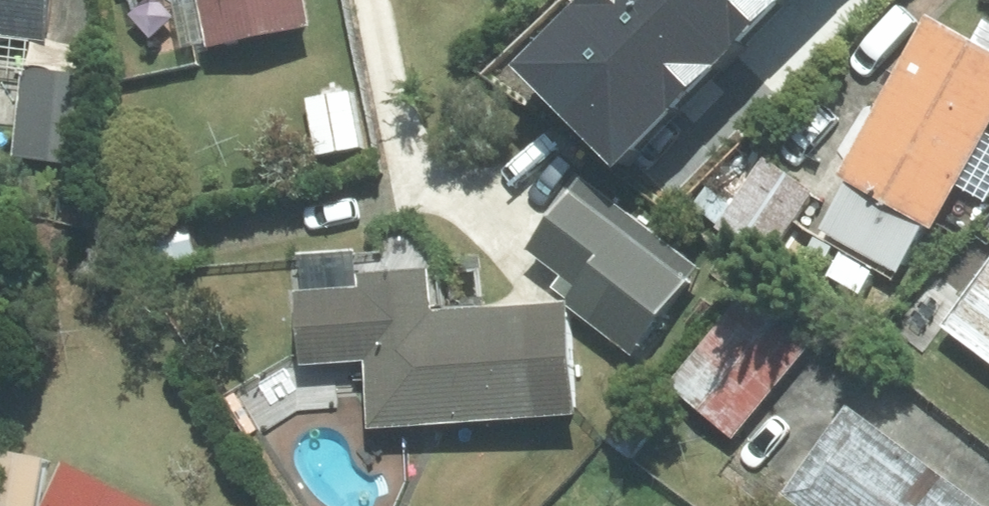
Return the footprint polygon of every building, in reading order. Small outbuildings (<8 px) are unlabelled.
[(58,42),(61,0),(0,0),(0,37),(58,42)] [(222,57),(324,34),(316,0),(209,0),(222,57)] [(670,86),(727,29),(697,0),(583,0),(670,86)] [(981,41),(939,18),(831,210),(915,258),(932,227),(944,234),(988,153),(988,28),(981,41)] [(37,47),(36,67),(26,66),(22,164),(92,167),(96,69),(97,50),(37,47)] [(359,88),(306,98),(319,161),(371,151),(359,88)] [(820,194),(771,159),(720,230),(769,265),(820,194)] [(195,225),(141,237),(149,274),(203,262),(195,225)] [(948,323),(988,357),(988,273),(948,323)] [(367,297),(311,296),(310,359),(379,360),(378,424),(591,427),(593,313),(448,311),(448,279),(368,278),(367,297)] [(821,347),(758,292),(675,386),(739,442),(821,347)] [(863,415),(799,503),(803,505),(988,505),(863,415)] [(77,465),(57,505),(159,505),(77,465)]
